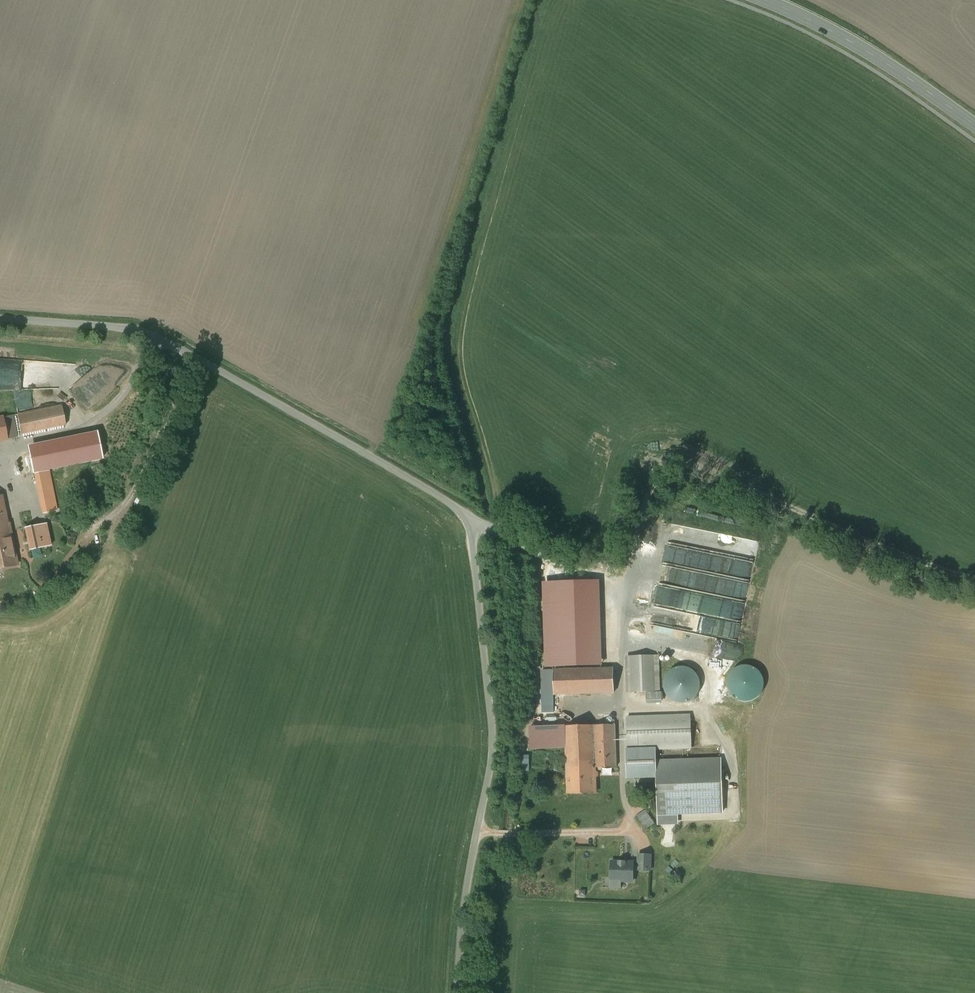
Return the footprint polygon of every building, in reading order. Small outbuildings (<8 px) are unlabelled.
[(62,405),(18,414),(22,434),(51,428),(48,416),(63,412),(62,405)] [(63,412),(48,416),(51,428),(66,425),(63,412)] [(57,448),(17,456),(21,474),(60,466),(57,448)] [(634,458),(655,464),(658,455),(637,448),(634,458)] [(49,481),(37,483),(42,507),(54,505),(49,481)] [(9,523),(3,495),(0,495),(0,525),(9,523)] [(0,525),(0,568),(17,565),(9,523),(0,525)] [(27,527),(25,528),(30,550),(51,546),(46,524),(33,526),(27,527)] [(653,656),(629,656),(630,692),(655,691),(653,656)] [(699,691),(700,684),(699,677),(695,671),(689,667),(682,666),(675,668),(669,672),(665,678),(664,685),(665,692),(669,698),(675,702),(682,703),(689,701),(695,697),(699,691)] [(614,668),(553,670),(554,694),(614,692),(614,668)] [(553,670),(544,670),(545,694),(554,694),(553,670)] [(662,692),(647,692),(647,700),(662,700),(662,692)] [(554,702),(545,702),(546,734),(555,734),(554,702)] [(690,715),(627,717),(628,750),(655,749),(691,748),(690,715)] [(615,724),(565,726),(566,769),(595,768),(617,767),(615,724)] [(655,749),(628,750),(628,756),(627,758),(628,769),(636,777),(648,776),(656,768),(656,767),(655,767),(655,749)] [(721,759),(657,761),(658,811),(722,809),(721,771),(721,759)] [(595,768),(566,769),(567,785),(565,785),(565,789),(567,789),(567,794),(596,793),(595,768)] [(646,810),(636,817),(644,829),(654,823),(646,810)] [(638,855),(638,870),(650,870),(651,855),(638,855)] [(633,862),(611,862),(611,882),(620,883),(620,881),(633,881),(633,862)]
